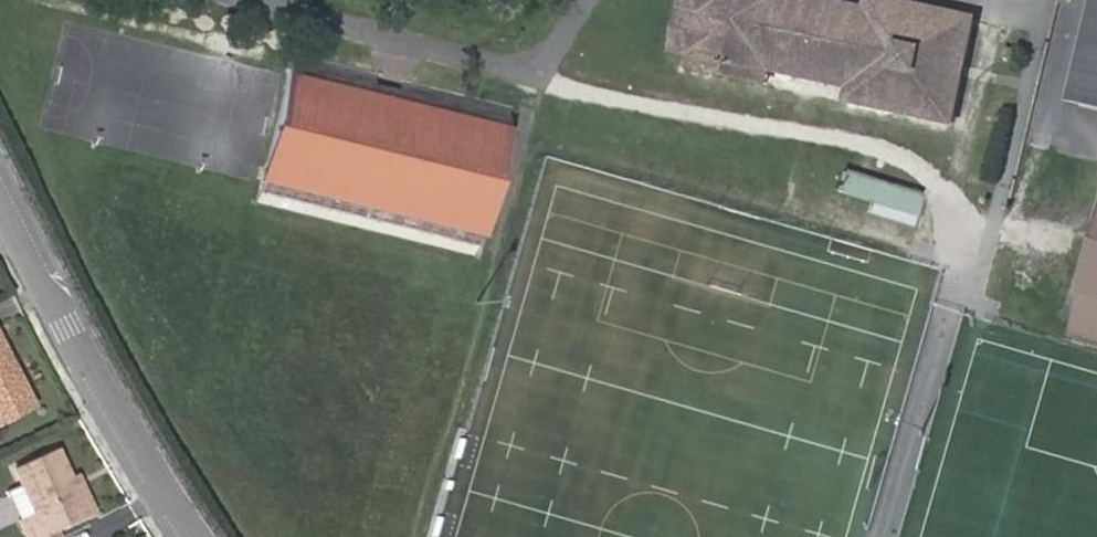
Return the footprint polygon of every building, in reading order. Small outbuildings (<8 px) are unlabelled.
[(669,43),(693,48),(688,68),(767,85),(770,70),(851,88),(848,102),(956,126),(980,18),(899,0),(866,0),(864,7),(832,0),(679,0),(669,43)] [(1065,101),(1096,109),(1096,0),(1090,0),(1065,101)] [(1007,59),(1016,61),(1018,51),(1010,48),(1007,59)] [(513,107),(402,80),(399,94),(373,88),(377,74),(295,53),(258,201),(478,256),(513,107)] [(840,190),(874,201),(917,215),(923,196),(846,170),(840,190)] [(917,215),(874,201),(870,213),(913,227),(917,215)] [(1070,330),(1096,337),(1096,232),(1070,330)] [(2,346),(0,347),(0,358),(8,372),(14,370),(2,346)] [(33,406),(14,370),(8,372),(0,358),(0,423),(33,406)] [(55,531),(94,512),(76,474),(69,477),(56,450),(15,468),(23,486),(35,512),(21,519),(19,520),(27,536),(47,536),(46,535),(55,531)] [(35,512),(23,486),(9,493),(21,519),(35,512)]
